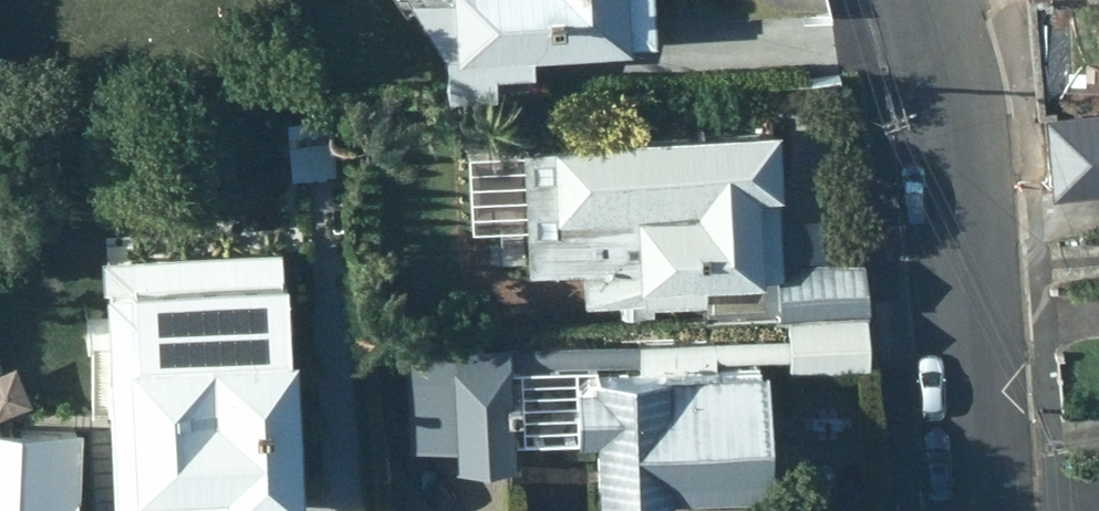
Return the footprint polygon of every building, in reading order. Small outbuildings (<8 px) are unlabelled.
[(465,28),(467,76),(517,74),(516,52),(553,51),(552,28),(668,24),(667,0),(447,0),(465,28)] [(792,120),(569,129),(537,131),(541,259),(593,257),(595,294),(720,288),(719,270),(791,267),(788,185),(794,184),(792,120)] [(329,158),(250,163),(255,249),(334,244),(329,158)] [(159,345),(129,346),(134,495),(263,489),(279,503),(301,502),(315,489),(328,489),(318,332),(311,333),(306,263),(290,264),(289,249),(153,258),(159,345)] [(872,255),(794,260),(797,303),(875,300),(872,255)] [(872,314),(798,318),(803,367),(876,362),(872,314)] [(459,343),(419,344),(420,410),(461,409),(459,343)] [(698,484),(697,473),(790,471),(788,354),(616,359),(616,365),(596,365),(598,417),(619,416),(620,486),(698,484)] [(0,457),(0,510),(86,510),(87,491),(74,491),(75,476),(44,475),(44,459),(0,457)]
